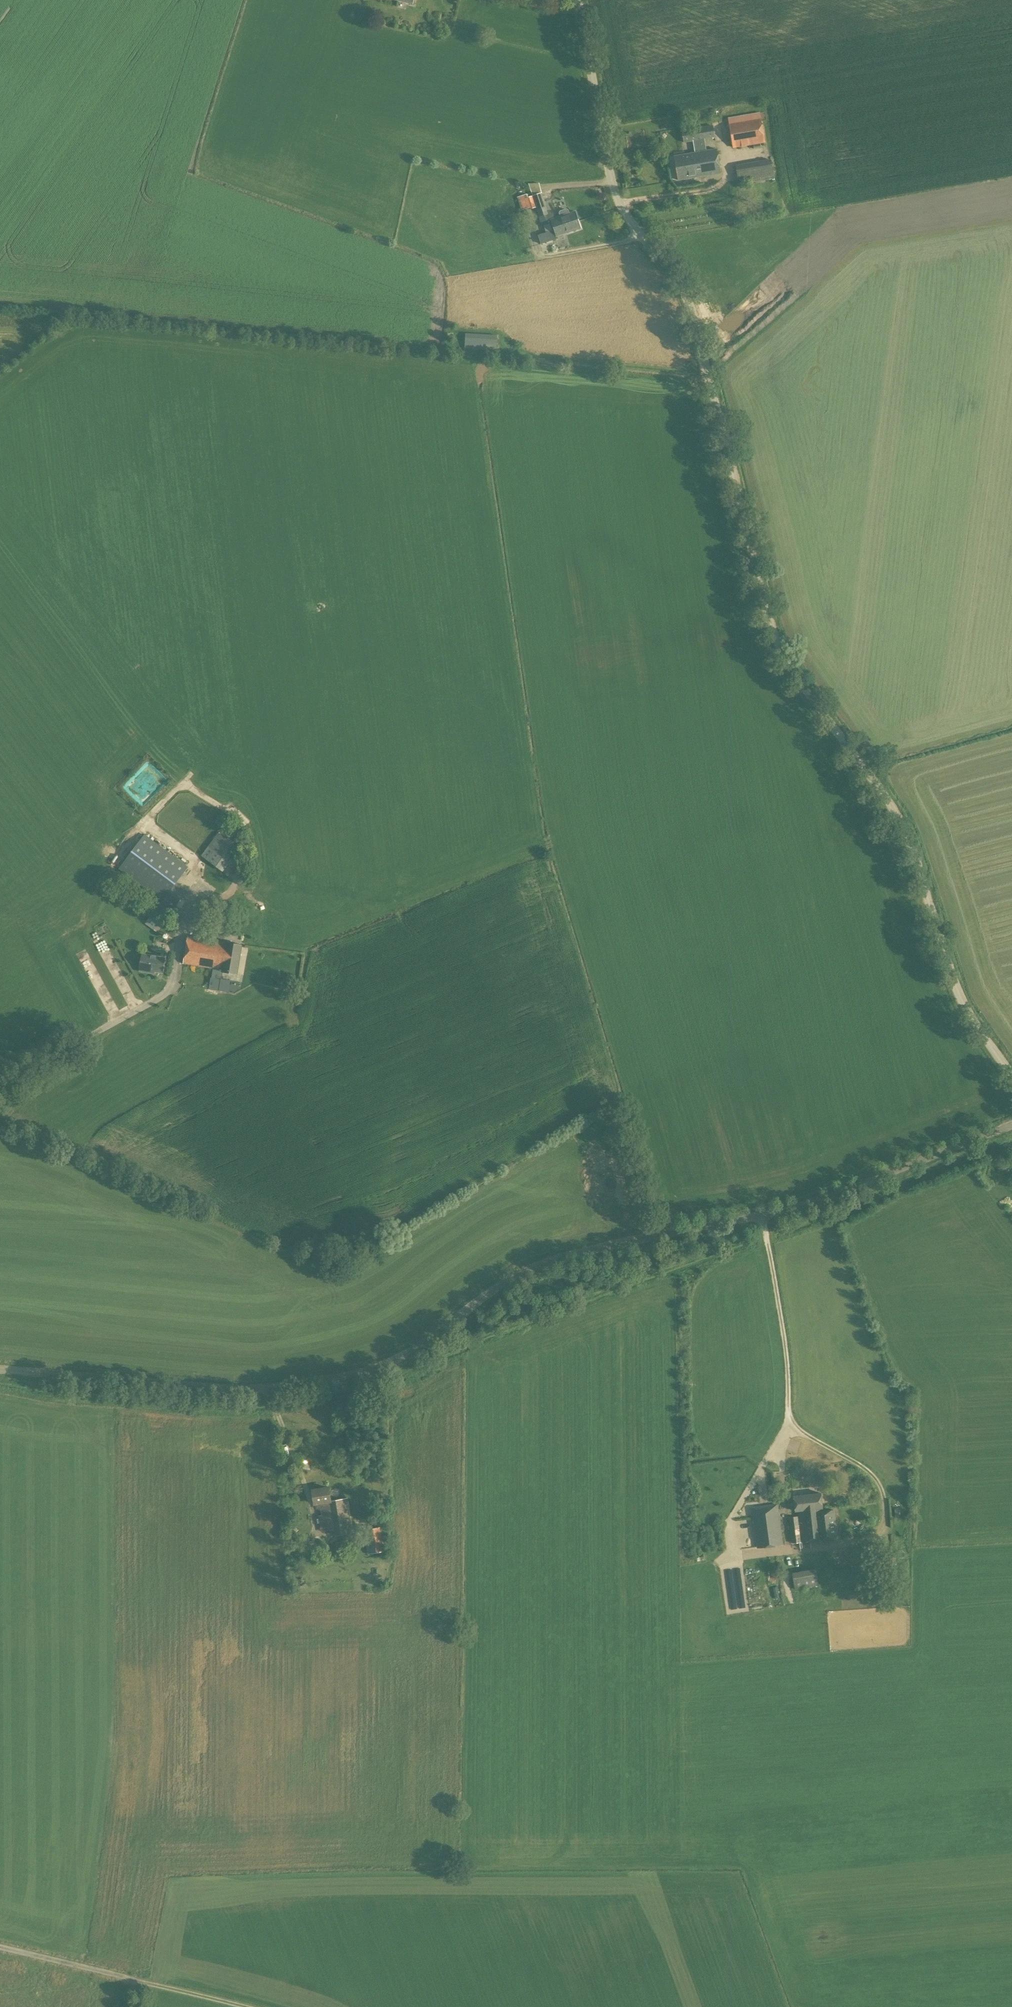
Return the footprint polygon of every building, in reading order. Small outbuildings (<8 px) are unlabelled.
[(760,147),(760,144),(765,143),(760,113),(728,118),(733,148),(754,145),(754,148),(760,147)] [(693,142),(695,153),(674,156),(679,181),(721,174),(717,149),(706,151),(704,140),(715,138),(713,126),(681,131),(684,144),(693,142)] [(735,165),(739,185),(774,179),(771,159),(735,165)] [(523,210),(528,209),(528,210),(536,208),(539,218),(549,214),(542,193),(525,198),(524,195),(518,197),(523,210)] [(559,214),(560,217),(551,220),(557,237),(581,229),(575,212),(569,214),(568,210),(566,209),(560,211),(559,214)] [(552,241),(549,232),(538,236),(541,244),(552,241)] [(465,349),(496,351),(497,336),(466,334),(465,349)] [(207,848),(214,853),(198,875),(220,892),(236,868),(226,861),(238,846),(219,832),(207,848)] [(155,909),(150,918),(162,926),(187,891),(176,883),(188,867),(145,834),(119,869),(161,901),(155,909)] [(242,945),(227,943),(227,942),(223,941),(225,933),(217,932),(215,940),(187,935),(183,964),(213,968),(212,977),(182,972),(179,984),(220,991),(223,972),(238,974),(242,945)] [(163,973),(165,958),(142,954),(139,971),(149,973),(149,971),(163,973)] [(347,1498),(330,1501),(328,1487),(313,1490),(315,1504),(325,1502),(327,1513),(321,1514),(324,1531),(329,1530),(330,1535),(335,1534),(336,1535),(349,1533),(348,1532),(352,1531),(351,1526),(347,1498)] [(797,1516),(788,1517),(792,1543),(820,1539),(816,1511),(816,1509),(822,1508),(821,1493),(793,1496),(795,1512),(797,1511),(797,1516)] [(749,1518),(754,1517),(757,1547),(779,1545),(777,1530),(780,1530),(778,1514),(777,1505),(748,1509),(749,1518)] [(835,1509),(816,1511),(820,1539),(838,1537),(835,1509)] [(386,1551),(383,1526),(364,1529),(367,1553),(386,1551)] [(816,1568),(792,1572),(795,1589),(818,1586),(816,1568)]
